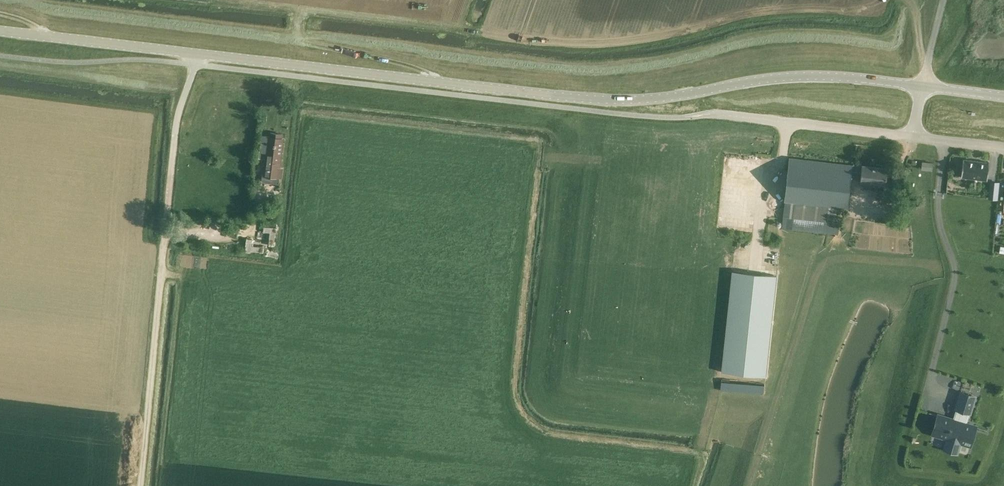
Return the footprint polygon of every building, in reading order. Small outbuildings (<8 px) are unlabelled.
[(261,136),(259,153),(266,154),(263,176),(262,176),(262,181),(278,184),(279,178),(282,179),(283,168),(280,167),(284,139),(282,138),(282,135),(270,133),(270,137),(261,136)] [(785,202),(782,228),(792,229),(838,235),(838,232),(841,208),(847,209),(850,181),(860,182),(860,184),(869,185),(869,187),(875,188),(875,186),(885,187),(886,178),(888,169),(862,166),(862,167),(852,166),(851,165),(789,158),(788,168),(786,185),(784,202),(785,202)] [(964,159),(962,178),(987,180),(989,162),(964,159)] [(922,162),(921,169),(932,170),(933,163),(922,162)] [(989,190),(988,199),(997,200),(999,182),(990,181),(989,190)] [(264,226),(263,232),(270,233),(269,239),(268,246),(274,246),(275,233),(277,233),(277,228),(264,226)] [(247,239),(246,252),(250,253),(251,251),(264,252),(264,247),(258,246),(251,246),(252,239),(247,239)] [(733,271),(723,372),(766,376),(776,275),(733,271)] [(938,415),(933,435),(949,439),(947,446),(957,449),(959,442),(970,446),(976,427),(966,424),(974,397),(962,393),(954,419),(960,420),(957,428),(952,426),(954,420),(938,415)]
